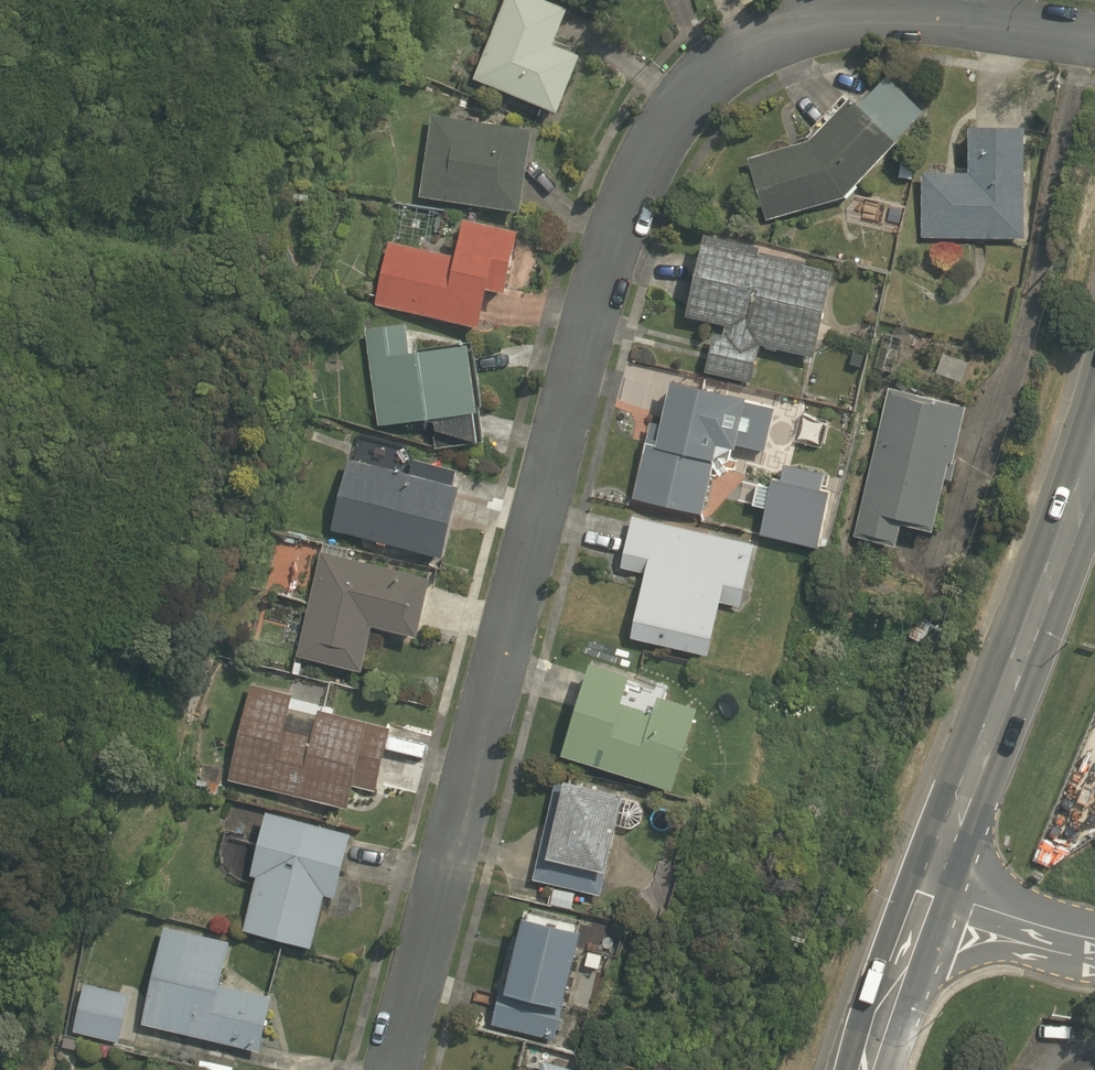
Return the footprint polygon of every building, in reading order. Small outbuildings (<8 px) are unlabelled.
[(559,115),(583,56),(556,45),(570,10),(545,0),(507,0),(474,80),(559,115)] [(747,158),(767,222),(844,198),(898,143),(851,98),(810,141),(747,158)] [(421,197),(523,212),(534,131),(433,117),(421,197)] [(922,239),(1025,240),(1027,128),(969,127),(968,174),(923,173),(922,239)] [(423,225),(425,208),(408,206),(406,223),(423,225)] [(376,306),(480,329),(489,291),(506,295),(521,231),(464,218),(456,256),(391,241),(376,306)] [(704,374),(750,385),(760,347),(814,360),(815,358),(835,273),(761,255),(763,248),(705,234),(685,318),(716,325),(704,374)] [(366,332),(379,428),(479,414),(469,345),(412,353),(408,326),(366,332)] [(945,351),(934,374),(960,385),(971,362),(945,351)] [(633,499),(703,516),(720,446),(765,457),(777,408),(672,382),(661,426),(649,423),(631,499),(633,499)] [(855,537),(897,546),(902,526),(933,533),(949,463),(954,464),(967,408),(889,390),(855,537)] [(374,465),(378,450),(358,445),(354,461),(349,460),(332,530),(379,541),(379,543),(388,546),(388,544),(445,558),(462,487),(455,485),(458,472),(415,461),(412,474),(374,465)] [(632,639),(708,657),(721,603),(741,608),(755,545),(631,516),(619,569),(646,575),(632,639)] [(817,529),(796,524),(792,541),(813,546),(817,529)] [(298,658),(364,674),(375,627),(420,637),(434,578),(323,552),(298,657),(298,658)] [(563,756),(674,791),(700,708),(659,695),(654,711),(624,702),(633,675),(592,662),(562,756),(563,756)] [(229,782),(349,810),(354,789),(378,794),(393,726),(317,708),(311,733),(286,727),(295,693),(253,683),(229,782)] [(534,880),(601,894),(623,795),(555,781),(534,880)] [(625,799),(619,826),(629,829),(640,821),(643,812),(636,801),(625,799)] [(244,931),(313,949),(327,895),(337,897),(353,833),(267,811),(251,876),(258,877),(244,931)] [(572,909),(576,893),(554,888),(551,905),(572,909)] [(492,1025),(556,1042),(588,921),(526,904),(505,982),(503,981),(491,1025),(492,1025)] [(229,939),(162,926),(142,1023),(258,1047),(269,997),(219,987),(229,939)] [(76,1031),(120,1042),(131,994),(87,983),(76,1031)] [(77,1049),(79,1039),(66,1036),(64,1047),(77,1049)] [(543,1060),(540,1069),(580,1069),(543,1060)] [(234,1067),(202,1061),(200,1069),(205,1069),(233,1069),(234,1067)]
